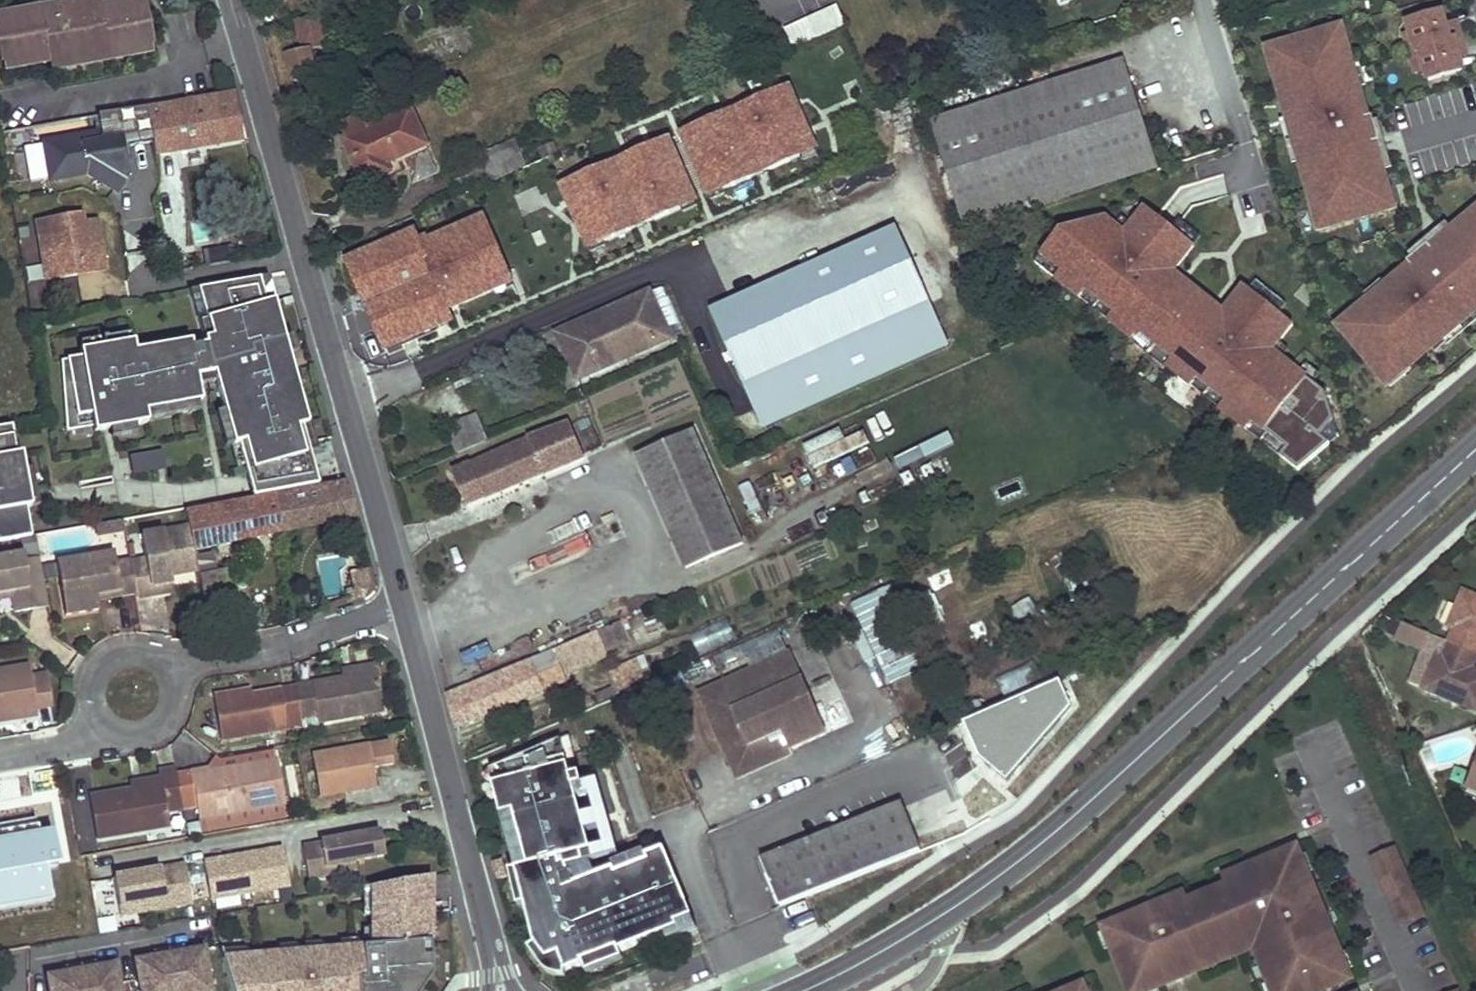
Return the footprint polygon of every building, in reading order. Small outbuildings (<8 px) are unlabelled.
[(21,13),(22,18),(10,21),(8,16),(0,17),(0,68),(3,68),(2,62),(5,62),(50,52),(52,61),(52,62),(155,40),(157,40),(149,0),(135,0),(135,4),(123,6),(122,1),(102,6),(101,0),(83,0),(86,19),(62,24),(59,5),(21,13)] [(59,5),(62,24),(86,19),(83,0),(59,5)] [(850,26),(841,7),(788,31),(798,50),(850,26)] [(1443,11),(1409,21),(1412,32),(1417,51),(1418,52),(1422,51),(1422,50),(1422,49),(1451,41),(1450,40),(1463,37),(1460,28),(1448,31),(1446,24),(1443,11)] [(324,45),(320,15),(297,19),(301,48),(324,45)] [(1460,28),(1458,20),(1446,24),(1448,31),(1460,28)] [(1338,29),(1274,47),(1280,68),(1276,69),(1316,207),(1320,206),(1326,227),(1390,208),(1384,188),(1388,186),(1375,143),(1381,141),(1374,116),(1368,117),(1348,48),(1344,49),(1338,29)] [(1412,32),(1406,34),(1412,53),(1417,51),(1412,32)] [(1427,69),(1430,80),(1464,70),(1460,57),(1458,49),(1466,47),(1463,37),(1450,40),(1451,41),(1422,49),(1422,50),(1422,51),(1427,69)] [(155,40),(52,62),(54,70),(157,49),(155,40)] [(1460,57),(1468,55),(1466,47),(1458,49),(1460,57)] [(324,70),(317,50),(310,52),(309,50),(290,56),(298,81),(318,76),(318,72),(324,70)] [(1412,53),(1417,72),(1427,69),(1422,51),(1418,52),(1417,51),(1412,53)] [(50,52),(5,62),(6,71),(52,61),(50,52)] [(1129,59),(933,119),(939,138),(1134,79),(1129,59)] [(1134,79),(939,138),(960,208),(1155,150),(1134,79)] [(674,135),(702,203),(818,156),(790,87),(674,135)] [(248,137),(237,94),(159,109),(157,105),(148,107),(154,140),(156,153),(248,137)] [(88,172),(121,192),(130,175),(125,145),(154,140),(148,107),(148,105),(99,113),(101,129),(44,139),(51,178),(88,172)] [(429,146),(415,111),(373,128),(352,136),(350,137),(369,184),(409,168),(405,156),(429,146)] [(373,128),(368,115),(347,124),(352,136),(373,128)] [(555,188),(584,256),(698,209),(669,140),(555,188)] [(528,168),(516,142),(485,155),(495,181),(522,170),(528,168)] [(1155,150),(960,208),(967,228),(1161,171),(1155,150)] [(569,181),(561,163),(545,170),(552,188),(569,181)] [(527,245),(500,182),(460,200),(489,261),(527,245)] [(81,220),(80,213),(36,221),(44,265),(52,264),(58,268),(59,276),(77,273),(76,267),(104,262),(96,218),(81,220)] [(1147,213),(1125,240),(1109,228),(1067,241),(1045,270),(1259,436),(1308,372),(1277,348),(1295,325),(1235,278),(1215,303),(1184,279),(1202,256),(1147,213)] [(1343,328),(1386,380),(1402,366),(1405,369),(1475,309),(1475,217),(1470,222),(1467,220),(1432,249),(1428,244),(1408,261),(1412,266),(1357,312),(1360,315),(1343,328)] [(212,235),(208,221),(179,229),(183,241),(212,235)] [(916,269),(898,228),(713,307),(765,425),(949,346),(930,300),(943,294),(930,264),(916,269)] [(105,269),(104,262),(76,267),(77,273),(105,269)] [(58,268),(52,264),(44,265),(46,279),(59,276),(58,268)] [(270,275),(193,288),(201,317),(208,315),(231,311),(269,301),(279,338),(286,336),(270,275)] [(673,336),(653,290),(560,332),(580,377),(673,336)] [(63,358),(63,430),(111,422),(112,427),(145,422),(143,411),(198,401),(194,376),(211,373),(229,445),(235,443),(240,442),(248,471),(306,456),(298,427),(304,425),(309,424),(301,393),(296,394),(291,372),(295,371),(286,336),(279,338),(269,301),(231,311),(208,315),(214,335),(206,337),(208,343),(194,345),(193,339),(137,348),(136,339),(102,345),(104,351),(63,358)] [(487,441),(477,416),(446,428),(457,455),(487,441)] [(588,455),(574,423),(508,451),(507,449),(459,470),(472,502),(588,455)] [(235,443),(249,497),(319,484),(304,425),(298,427),(306,456),(248,471),(240,442),(235,443)] [(0,430),(0,542),(32,536),(27,509),(32,509),(22,455),(17,456),(11,428),(0,430)] [(715,475),(695,430),(638,456),(658,500),(715,475)] [(160,451),(128,457),(132,477),(164,470),(160,451)] [(745,541),(715,475),(658,500),(687,565),(745,541)] [(358,516),(349,482),(275,496),(283,531),(358,516)] [(190,526),(195,549),(283,531),(275,496),(188,511),(190,526)] [(124,530),(122,519),(96,524),(97,534),(124,530)] [(149,560),(130,563),(136,597),(137,602),(153,598),(151,590),(174,585),(173,578),(199,572),(195,549),(190,526),(144,534),(149,560)] [(117,609),(116,600),(115,595),(121,594),(122,599),(136,597),(130,563),(130,562),(117,564),(115,552),(60,563),(69,617),(117,609)] [(41,558),(25,561),(24,555),(0,559),(0,594),(17,591),(19,597),(20,604),(32,603),(34,610),(51,607),(41,558)] [(202,586),(206,613),(225,610),(226,616),(236,614),(229,580),(221,581),(219,571),(199,574),(202,586)] [(151,590),(153,598),(176,594),(174,585),(151,590)] [(889,586),(849,606),(888,685),(927,665),(914,638),(944,623),(929,594),(900,609),(889,586)] [(1466,586),(1452,622),(1457,624),(1450,642),(1475,653),(1475,590),(1466,586)] [(19,597),(17,591),(0,594),(0,601),(19,597)] [(1016,628),(1038,622),(1032,601),(1011,607),(1016,628)] [(32,603),(20,604),(21,612),(34,610),(32,603)] [(688,634),(697,653),(733,636),(724,617),(688,634)] [(629,641),(620,620),(598,629),(607,651),(629,641)] [(1430,634),(1403,623),(1397,639),(1423,650),(1430,634)] [(555,648),(566,678),(603,652),(594,631),(555,648)] [(1450,642),(1442,660),(1437,658),(1422,693),(1475,716),(1475,684),(1468,681),(1472,673),(1475,662),(1475,653),(1450,642)] [(457,728),(566,678),(555,648),(516,665),(517,668),(449,697),(457,728)] [(733,710),(801,680),(789,652),(698,693),(737,780),(793,755),(790,750),(782,732),(749,746),(733,710)] [(644,677),(635,658),(610,670),(619,689),(644,677)] [(377,673),(376,667),(342,673),(343,679),(377,673)] [(0,674),(0,726),(18,723),(17,717),(39,713),(56,711),(50,680),(34,682),(32,669),(0,674)] [(657,679),(665,696),(686,687),(679,670),(657,679)] [(385,712),(377,673),(343,679),(297,688),(303,720),(318,717),(320,724),(385,712)] [(1468,681),(1475,684),(1475,675),(1472,673),(1468,681)] [(826,734),(801,680),(733,710),(749,746),(782,732),(790,750),(826,734)] [(297,688),(281,691),(288,728),(304,725),(303,720),(297,688)] [(214,697),(221,740),(288,728),(281,691),(242,698),(241,692),(214,697)] [(623,694),(627,700),(632,698),(629,691),(623,694)] [(18,723),(41,720),(39,713),(17,717),(18,723)] [(312,754),(319,797),(376,787),(373,768),(393,765),(389,741),(312,754)] [(562,749),(483,768),(532,970),(557,964),(561,980),(580,976),(581,981),(621,971),(617,957),(689,940),(668,851),(614,864),(596,788),(573,793),(562,749)] [(275,751),(218,761),(214,758),(208,769),(208,773),(223,770),(242,767),(276,760),(275,751)] [(199,818),(284,803),(276,760),(242,767),(243,772),(224,775),(223,770),(208,773),(208,769),(176,775),(182,809),(197,806),(199,818)] [(1467,788),(1475,791),(1475,766),(1467,788)] [(242,767),(223,770),(224,775),(243,772),(242,767)] [(131,792),(90,800),(97,839),(167,827),(165,812),(182,809),(176,775),(175,772),(158,776),(159,782),(160,787),(131,792)] [(160,787),(159,782),(129,787),(131,792),(160,787)] [(0,801),(0,848),(1,853),(63,842),(56,807),(20,814),(16,798),(0,801)] [(284,803),(199,818),(202,831),(286,816),(284,803)] [(760,863),(779,911),(965,836),(959,820),(913,838),(899,807),(760,863)] [(384,856),(380,832),(347,837),(347,842),(341,843),(339,839),(320,842),(320,844),(302,847),(308,879),(326,875),(325,868),(354,863),(354,861),(384,856)] [(1394,847),(1371,857),(1400,923),(1424,913),(1394,847)] [(287,893),(283,849),(201,857),(205,901),(287,893)] [(1107,928),(1116,950),(1118,950),(1126,971),(1125,971),(1132,990),(1140,990),(1172,978),(1170,972),(1181,967),(1183,974),(1199,967),(1197,961),(1225,950),(1227,955),(1266,940),(1270,950),(1260,954),(1276,990),(1308,990),(1322,985),(1323,987),(1347,977),(1319,910),(1313,912),(1310,903),(1316,901),(1309,886),(1301,889),(1298,883),(1302,880),(1304,874),(1295,851),(1253,868),(1256,875),(1246,879),(1244,872),(1225,880),(1229,889),(1189,905),(1186,896),(1107,928)] [(507,875),(504,861),(494,863),(497,878),(507,875)] [(182,863),(109,880),(119,922),(192,906),(182,863)] [(326,875),(355,870),(354,863),(325,868),(326,875)] [(363,950),(224,957),(226,990),(429,990),(424,884),(360,887),(363,950)] [(0,900),(0,925),(26,920),(26,922),(55,917),(57,925),(75,922),(69,890),(52,893),(51,891),(31,895),(32,899),(25,901),(24,896),(0,900)] [(168,950),(176,990),(211,990),(204,949),(192,951),(185,952),(184,947),(168,950)] [(135,962),(141,990),(176,990),(168,950),(152,952),(153,953),(154,958),(147,960),(135,962)] [(80,965),(85,990),(120,990),(115,965),(104,967),(97,969),(96,964),(96,963),(80,965)] [(47,978),(49,990),(85,990),(80,965),(65,968),(65,969),(66,974),(59,976),(47,978)]
